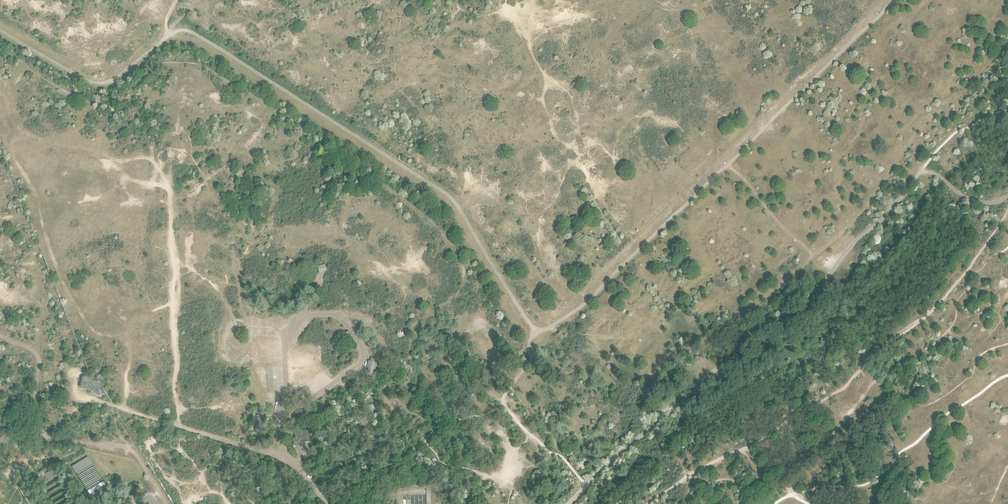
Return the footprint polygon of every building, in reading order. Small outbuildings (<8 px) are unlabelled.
[(84,363),(93,384),(99,384),(111,404),(112,403),(100,382),(94,382),(86,362),(0,143),(0,149),(84,363)] [(325,264),(317,266),(319,273),(327,271),(325,264)] [(374,362),(374,359),(371,358),(370,362),(369,361),(367,367),(369,368),(368,371),(372,372),(373,369),(375,370),(377,363),(374,362)] [(86,378),(81,379),(80,390),(91,392),(95,396),(99,398),(106,396),(99,384),(93,384),(91,378),(86,378)] [(310,431),(309,431),(296,431),(295,439),(293,439),(293,441),(309,441),(310,431)] [(76,473),(92,464),(92,463),(88,457),(72,467),(76,473)] [(59,482),(57,477),(58,476),(57,476),(53,470),(34,481),(39,488),(42,492),(59,482)] [(92,500),(108,490),(103,482),(87,492),(92,500)]
